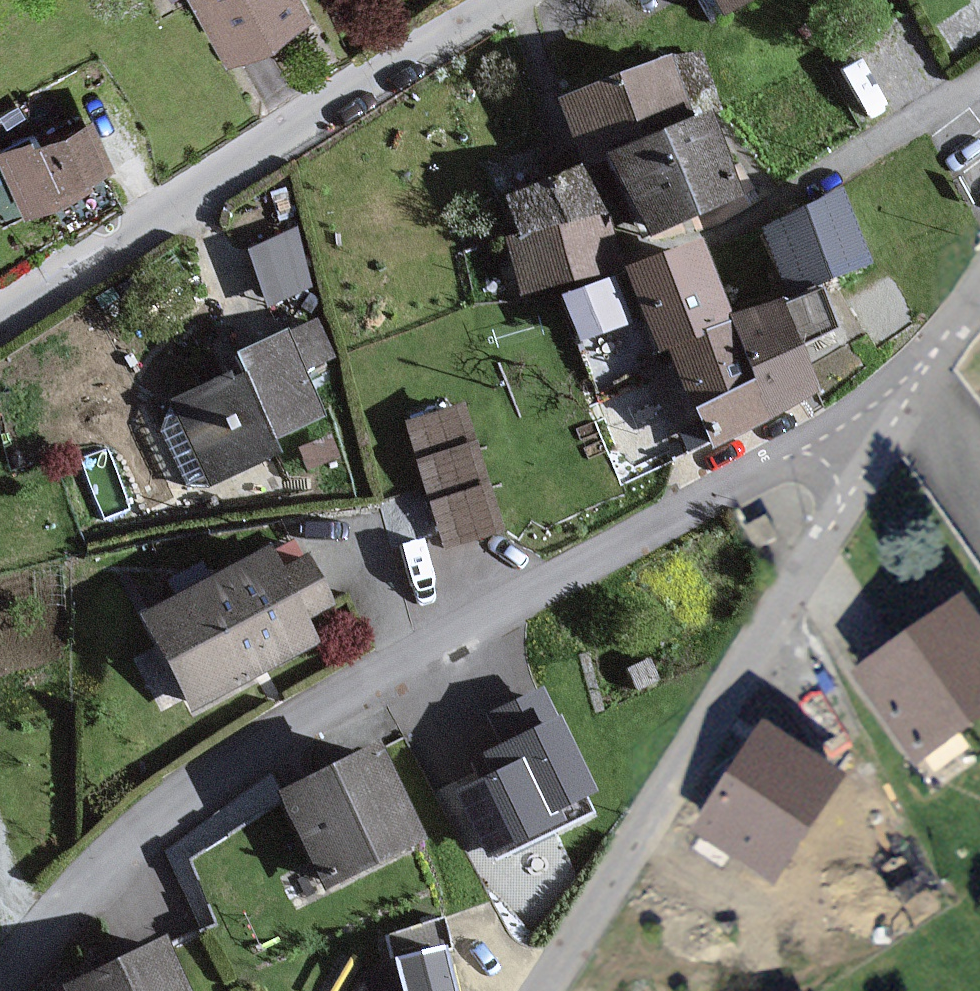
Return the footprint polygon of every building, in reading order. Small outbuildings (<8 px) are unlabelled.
[(293,0),(199,0),(223,47),(298,9),(293,0)] [(721,14),(748,0),(713,0),(721,14)] [(599,156),(684,119),(664,57),(552,100),(577,164),(599,156)] [(684,119),(599,156),(640,247),(734,200),(703,112),(684,119)] [(84,121),(31,146),(26,136),(0,148),(0,165),(22,211),(83,183),(77,171),(102,160),(84,121)] [(607,213),(577,164),(500,196),(517,239),(607,213)] [(857,258),(835,196),(762,222),(784,283),(857,258)] [(623,270),(607,213),(517,239),(500,242),(520,295),(623,270)] [(292,230),(244,249),(267,305),(315,286),(292,230)] [(724,321),(686,240),(623,270),(705,445),(819,392),(775,298),(724,321)] [(628,322),(609,277),(556,300),(575,345),(628,322)] [(318,362),(305,328),(230,357),(237,375),(171,401),(203,483),(273,455),(268,441),(319,422),(299,370),(318,362)] [(462,403),(404,421),(414,455),(472,438),(462,403)] [(486,481),(472,438),(414,455),(427,498),(486,481)] [(502,533),(486,481),(427,498),(443,551),(502,533)] [(327,613),(304,567),(277,580),(266,557),(146,617),(193,710),(315,649),(303,625),(327,613)] [(965,598),(863,665),(919,750),(979,710),(979,621),(965,598)] [(499,746),(556,718),(542,688),(484,716),(499,746)] [(475,757),(486,779),(521,762),(549,817),(594,795),(556,718),(499,746),(475,757)] [(839,770),(769,721),(696,825),(766,874),(839,770)] [(417,845),(373,756),(280,802),(325,891),(417,845)] [(549,817),(521,762),(486,779),(454,795),(488,863),(555,830),(549,817)] [(439,932),(389,942),(399,990),(451,990),(439,932)] [(161,948),(67,990),(182,990),(161,948)]
